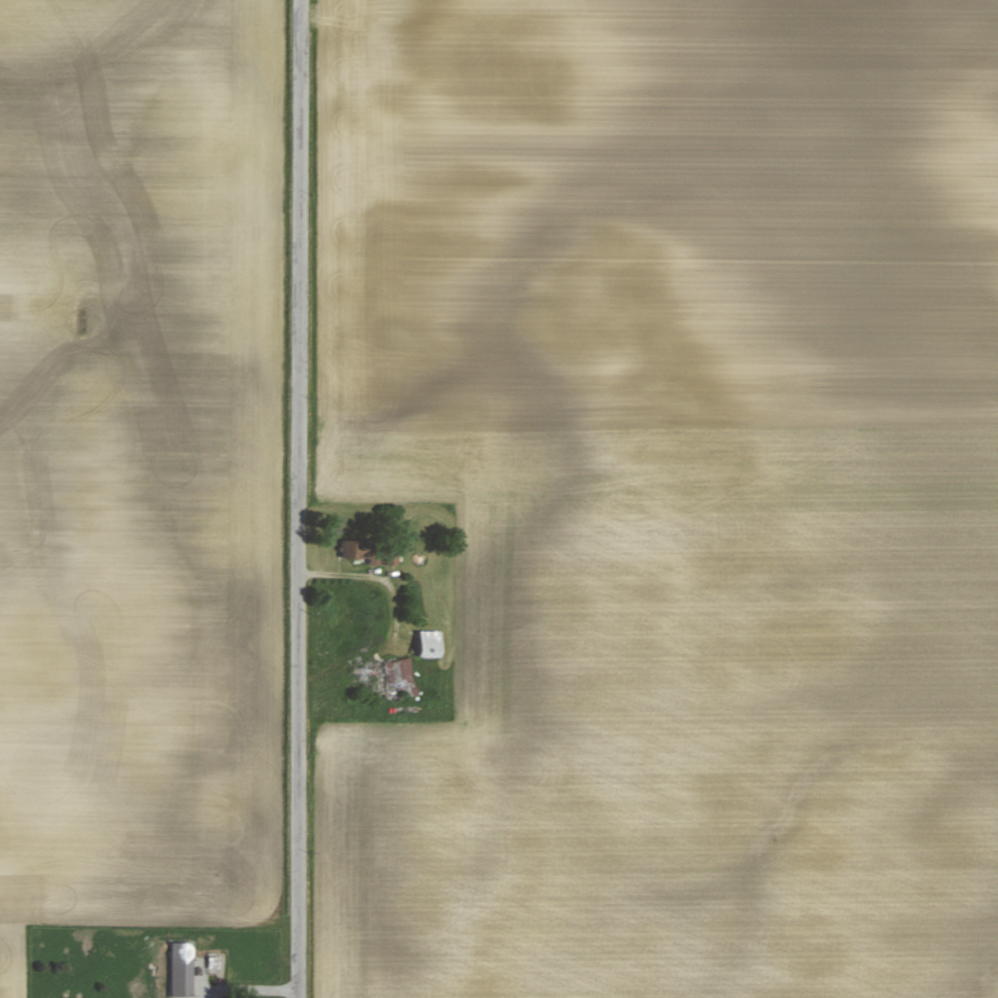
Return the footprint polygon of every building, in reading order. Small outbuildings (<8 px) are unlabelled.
[(341,557),(367,557),(367,540),(341,540),(341,557)] [(439,630),(417,630),(417,656),(439,656),(439,630)] [(401,699),(401,659),(351,659),(351,699),(401,699)] [(192,942),(170,942),(170,996),(192,996),(192,942)]
